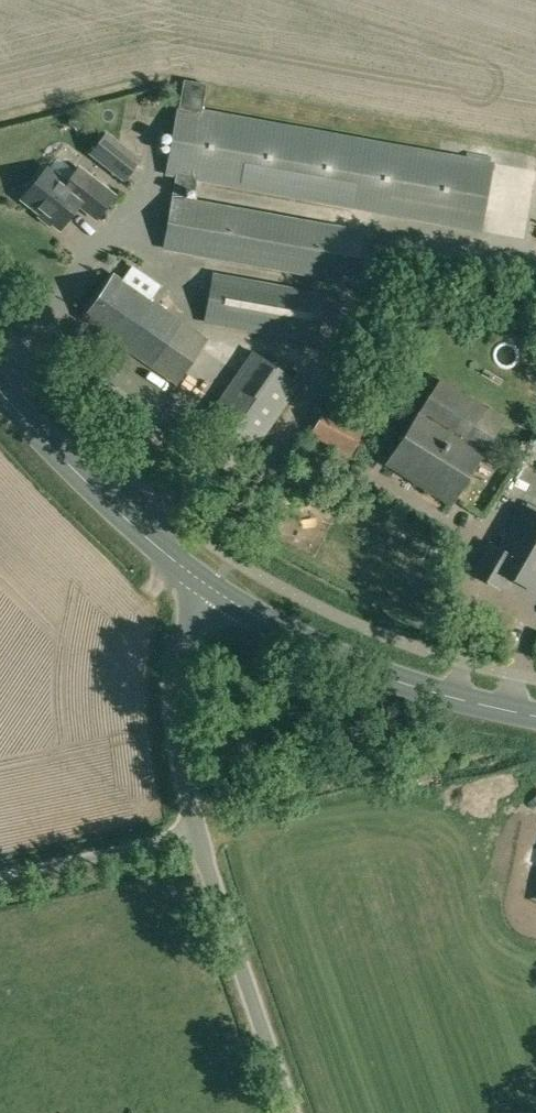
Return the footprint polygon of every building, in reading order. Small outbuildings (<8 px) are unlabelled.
[(195,190),(197,179),(480,233),(492,163),(201,110),(206,84),(184,80),(179,106),(177,106),(165,173),(176,175),(164,247),(353,281),(362,231),(184,200),(186,189),(195,190)] [(138,161),(105,135),(91,152),(125,178),(138,161)] [(78,169),(66,184),(47,168),(22,198),(59,228),(79,204),(96,218),(114,196),(91,178),(91,179),(78,169)] [(177,383),(207,339),(114,274),(83,318),(177,383)] [(317,344),(325,294),(213,274),(203,322),(317,344)] [(300,384),(253,351),(206,420),(253,453),(300,384)] [(112,369),(88,400),(125,428),(138,438),(164,405),(170,397),(119,360),(112,369)] [(451,504),(503,419),(440,379),(386,463),(451,504)] [(350,455),(364,429),(325,408),(311,434),(350,455)] [(524,506),(499,549),(490,543),(474,572),(499,587),(507,574),(535,591),(535,513),(524,506)]
